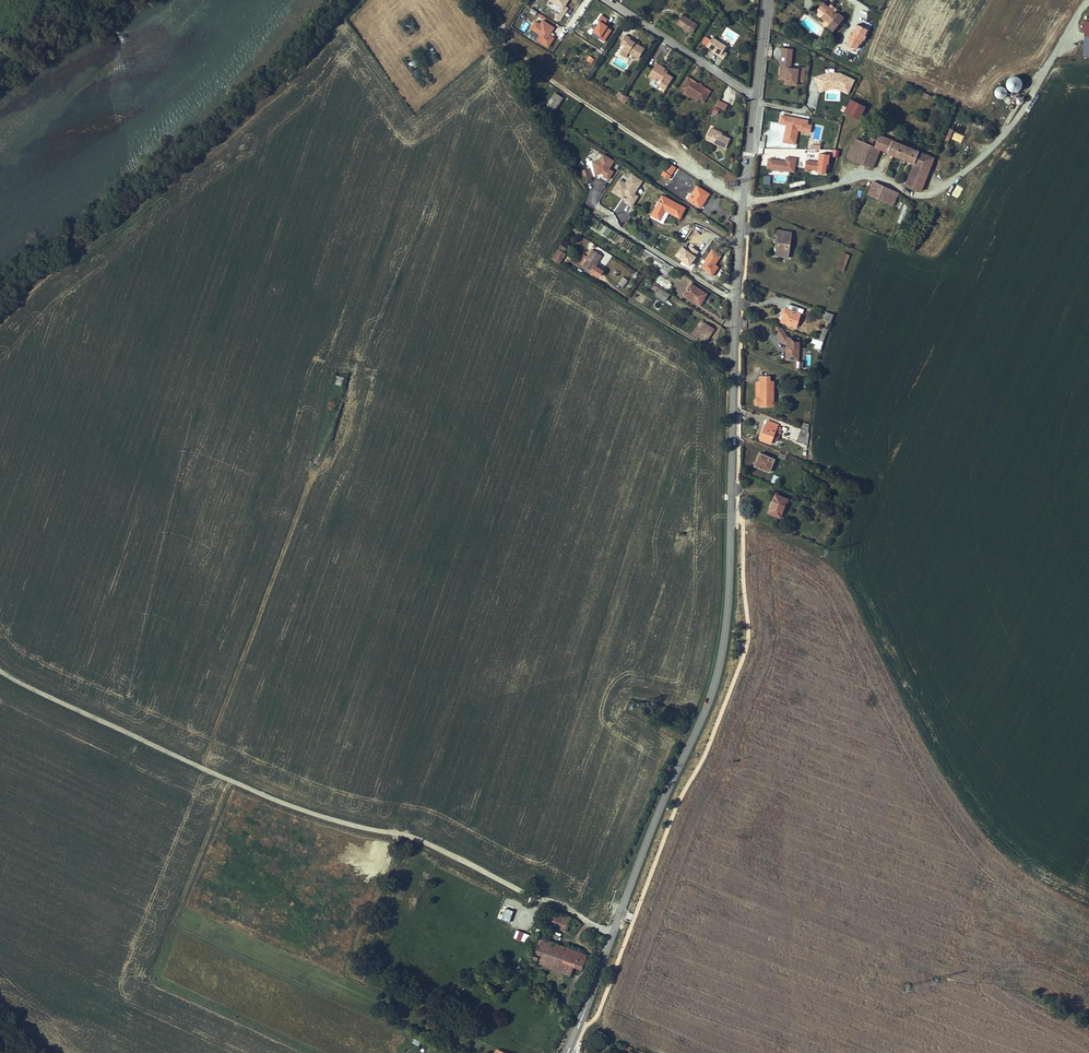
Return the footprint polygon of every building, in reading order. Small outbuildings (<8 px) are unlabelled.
[(568,0),(549,0),(563,9),(565,5),(568,0)] [(833,31),(844,18),(838,13),(837,14),(822,2),(818,7),(825,13),(822,16),(827,21),(828,20),(831,23),(830,23),(827,27),(833,31)] [(559,20),(568,7),(565,5),(563,9),(559,14),(558,13),(555,18),(559,20)] [(698,24),(682,14),(676,23),(692,33),(698,24)] [(601,15),(591,34),(605,42),(611,29),(605,25),(608,19),(601,15)] [(550,35),(555,27),(542,20),(540,24),(535,20),(529,30),(538,36),(535,40),(548,48),(555,38),(550,35)] [(636,44),(629,39),(630,37),(626,35),(621,43),(624,45),(623,49),(629,52),(639,58),(645,49),(636,44)] [(726,46),(712,37),(707,46),(712,50),(720,55),(719,56),(724,59),(727,53),(723,51),(726,46)] [(791,67),(793,49),(781,48),(778,80),(784,81),(784,85),(798,86),(798,83),(804,84),(805,69),(791,67)] [(428,60),(434,56),(430,49),(424,52),(428,60)] [(626,57),(629,52),(623,49),(620,53),(626,57)] [(413,55),(406,58),(411,69),(418,66),(413,55)] [(586,60),(591,64),(595,59),(589,56),(586,60)] [(667,73),(664,72),(665,70),(666,69),(656,63),(649,75),(656,80),(658,79),(661,81),(659,84),(666,89),(673,78),(667,73)] [(827,72),(815,77),(819,90),(829,87),(836,88),(847,92),(852,79),(838,72),(827,72)] [(1022,84),(1022,83),(1022,81),(1021,80),(1020,79),(1020,78),(1019,77),(1017,77),(1016,76),(1015,76),(1014,76),(1013,76),(1011,76),(1010,77),(1009,78),(1008,78),(1008,79),(1007,81),(1006,82),(1006,84),(1006,85),(1006,86),(1007,87),(1007,88),(1008,89),(1009,90),(1010,91),(1012,92),(1013,92),(1014,92),(1015,92),(1017,92),(1017,91),(1018,91),(1019,90),(1021,89),(1021,88),(1022,87),(1022,86),(1022,84)] [(710,91),(688,77),(681,87),(686,90),(695,95),(694,96),(694,97),(703,102),(710,91)] [(665,90),(666,89),(659,84),(661,81),(658,79),(656,80),(655,83),(665,90)] [(1005,97),(1006,96),(1006,95),(1007,94),(1007,93),(1007,92),(1007,91),(1006,89),(1006,88),(1005,87),(1004,87),(1003,86),(1001,86),(1000,86),(999,86),(998,87),(997,87),(996,88),(995,89),(995,90),(995,91),(994,93),(995,94),(995,95),(996,96),(997,97),(998,98),(999,98),(1000,99),(1001,99),(1003,98),(1004,98),(1005,97)] [(695,95),(686,90),(684,92),(693,98),(694,97),(694,96),(695,95)] [(621,100),(624,94),(620,91),(616,97),(621,100)] [(553,111),(562,98),(555,93),(548,104),(545,102),(541,108),(544,110),(546,107),(553,111)] [(625,103),(629,97),(624,94),(621,100),(625,103)] [(859,119),(865,107),(850,100),(844,112),(859,119)] [(725,110),(727,105),(719,101),(717,106),(725,110)] [(807,120),(781,115),(779,123),(785,124),(782,142),(794,144),(797,129),(809,132),(810,125),(806,124),(807,120)] [(965,132),(967,127),(958,123),(956,129),(965,132)] [(721,135),(715,132),(716,130),(711,128),(706,140),(725,149),(730,139),(721,135)] [(948,142),(953,130),(948,128),(943,139),(948,142)] [(963,142),(965,135),(953,131),(951,139),(963,142)] [(769,146),(772,135),(761,132),(758,143),(769,146)] [(848,158),(872,168),(880,149),(914,163),(929,169),(934,158),(879,135),(877,140),(874,139),(872,145),(875,146),(874,146),(856,139),(848,158)] [(786,162),(770,160),(769,167),(795,171),(796,159),(787,158),(786,162)] [(820,162),(806,160),(805,169),(819,171),(820,162)] [(670,175),(676,167),(669,163),(664,171),(670,175)] [(906,185),(921,191),(929,169),(914,163),(906,182),(906,185)] [(591,180),(588,169),(582,171),(584,178),(581,179),(583,183),(585,182),(591,180)] [(639,196),(635,194),(643,181),(631,173),(625,182),(619,179),(610,193),(632,207),(639,196)] [(868,194),(885,202),(891,189),(874,181),(868,194)] [(699,206),(705,197),(706,198),(709,194),(697,186),(688,200),(699,206)] [(885,202),(892,206),(899,193),(891,189),(885,202)] [(680,217),(685,208),(662,196),(652,215),(659,219),(659,220),(659,221),(659,222),(660,222),(663,223),(669,212),(680,217)] [(581,235),(586,227),(582,224),(580,228),(576,225),(582,216),(578,214),(570,229),(577,233),(578,232),(581,235)] [(791,232),(778,231),(777,241),(778,242),(781,242),(781,244),(778,243),(777,251),(777,253),(783,254),(782,256),(788,257),(791,232)] [(692,248),(690,251),(680,246),(673,257),(690,267),(697,256),(696,255),(698,252),(692,248)] [(713,276),(719,267),(715,265),(722,255),(712,248),(699,267),(713,276)] [(559,263),(566,254),(564,253),(558,249),(553,256),(552,259),(559,263)] [(594,267),(597,262),(602,255),(592,249),(587,257),(582,264),(593,272),(595,268),(594,267)] [(660,260),(645,250),(643,254),(647,256),(646,257),(654,262),(654,263),(657,265),(660,260)] [(606,252),(604,257),(605,258),(602,264),(606,266),(611,255),(606,252)] [(849,255),(844,253),(838,268),(843,271),(849,255)] [(582,264),(587,257),(583,254),(578,262),(582,264)] [(672,273),(675,269),(664,262),(659,270),(667,275),(670,271),(671,272),(672,273)] [(595,268),(593,272),(599,275),(602,271),(596,267),(595,268)] [(622,288),(628,280),(623,277),(617,285),(622,288)] [(703,298),(707,293),(691,284),(691,285),(684,295),(698,304),(702,297),(703,298)] [(665,302),(670,295),(660,289),(658,292),(656,296),(665,302)] [(783,309),(782,313),(783,315),(784,315),(784,317),(783,317),(781,322),(796,327),(801,313),(797,312),(798,307),(789,304),(787,309),(785,308),(783,309)] [(823,319),(831,322),(834,314),(826,312),(823,319)] [(705,343),(714,329),(704,322),(700,330),(697,328),(692,335),(705,343)] [(788,338),(782,328),(777,326),(776,331),(783,343),(787,343),(787,338),(788,338)] [(798,360),(799,342),(799,338),(788,337),(788,338),(787,338),(787,343),(786,359),(798,360)] [(821,350),(823,341),(818,339),(815,348),(821,350)] [(770,376),(760,376),(760,382),(760,398),(757,398),(756,398),(754,400),(754,403),(756,405),(760,405),(760,406),(773,406),(773,382),(770,381),(770,376)] [(778,424),(768,420),(766,425),(761,438),(760,439),(770,443),(772,439),(778,441),(780,435),(775,433),(778,424)] [(808,431),(801,429),(797,442),(804,444),(805,439),(808,440),(809,432),(808,431)] [(756,466),(769,472),(774,459),(760,453),(757,459),(759,460),(756,466)] [(777,484),(780,477),(774,475),(771,482),(777,484)] [(781,518),(788,499),(775,494),(772,502),(774,503),(770,513),(781,518)] [(546,911),(542,922),(547,924),(546,926),(551,928),(551,926),(566,931),(569,923),(572,925),(573,921),(546,911)] [(544,965),(552,942),(541,938),(533,960),(544,965)] [(582,969),(587,955),(552,942),(544,965),(566,973),(568,975),(572,965),(575,966),(582,969)]
